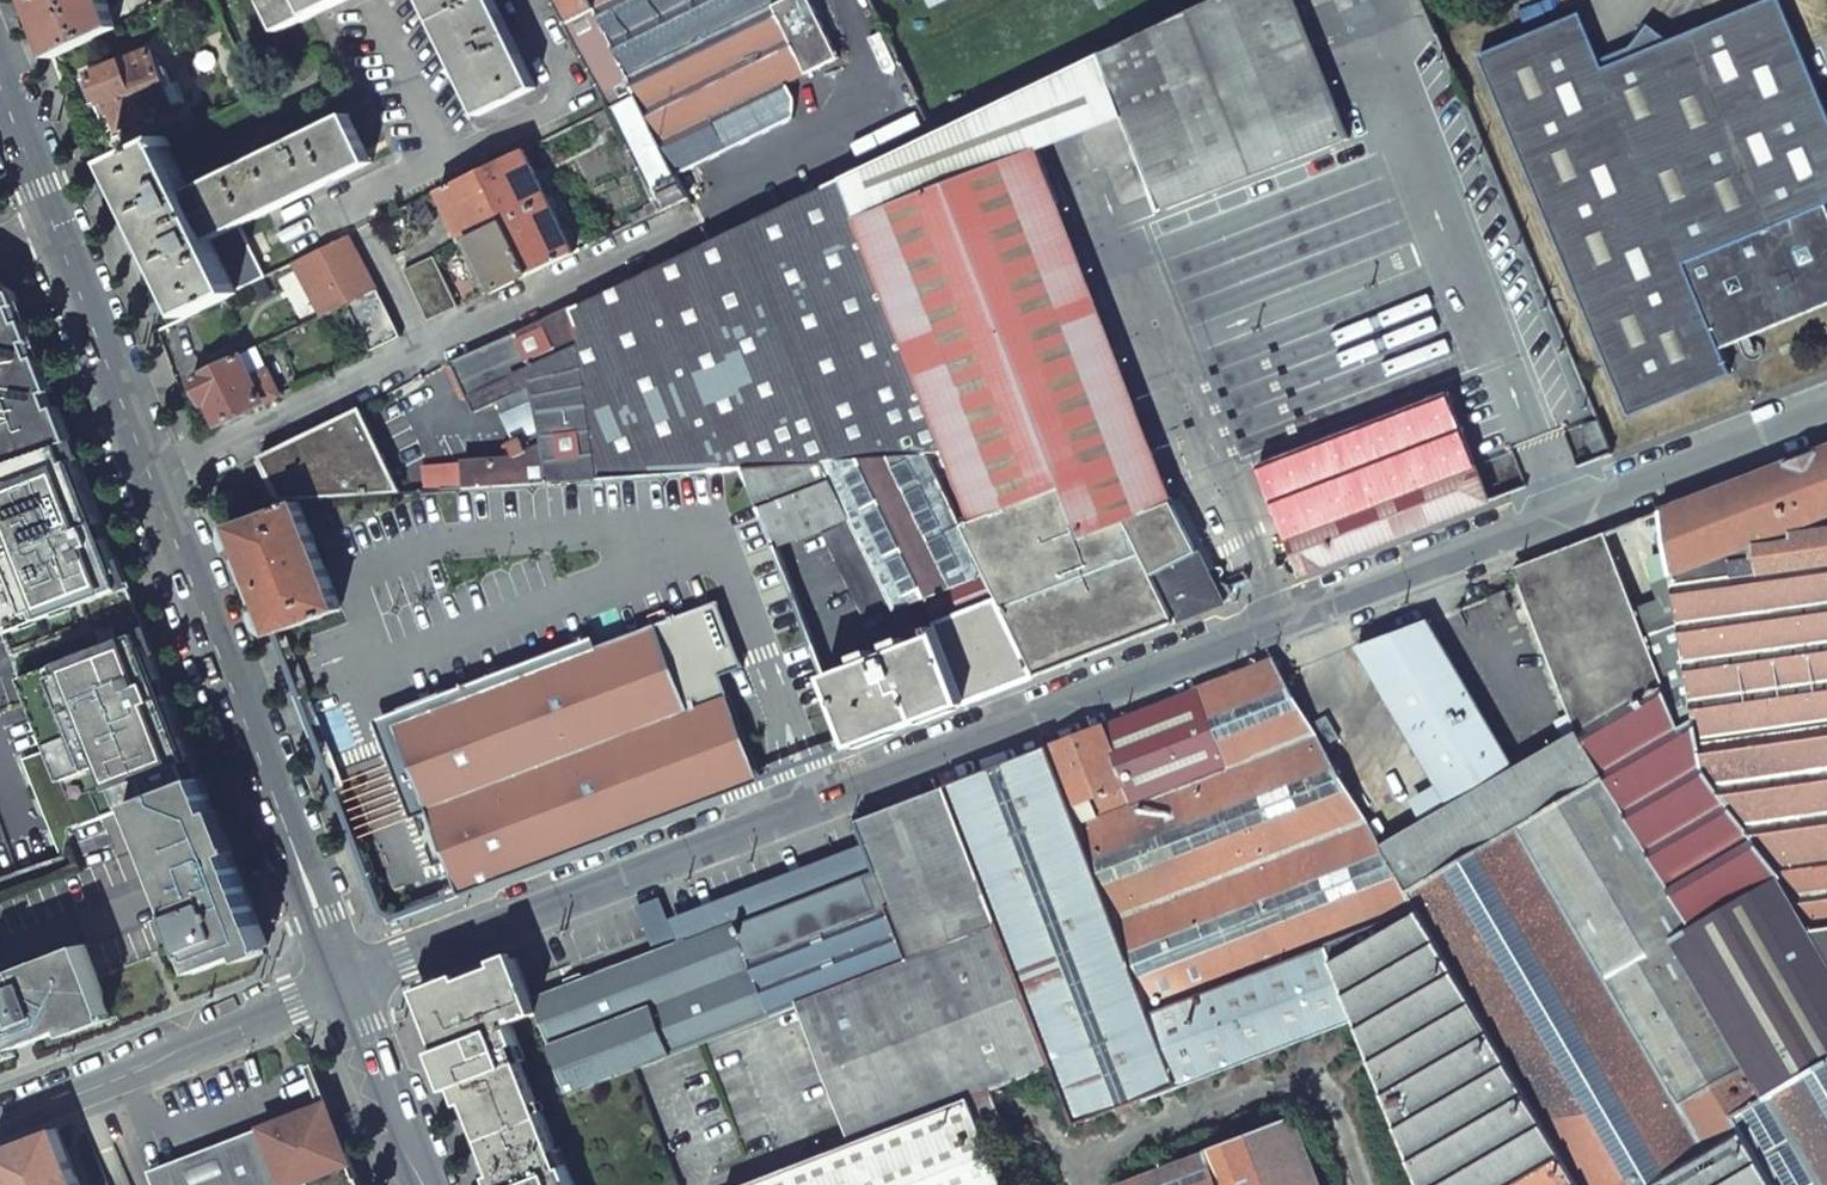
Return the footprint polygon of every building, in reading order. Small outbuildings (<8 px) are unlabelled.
[(52,57),(118,25),(108,0),(30,0),(35,12),(52,57)] [(281,33),(348,0),(265,0),(281,33)] [(479,117),(537,88),(493,0),(422,0),(479,117)] [(610,110),(618,127),(656,207),(659,213),(688,199),(677,175),(793,119),(795,99),(787,83),(840,58),(812,0),(551,0),(610,110)] [(1312,47),(1294,0),(1215,0),(1100,55),(1124,116),(1312,47)] [(1826,307),(1826,254),(1820,250),(1826,234),(1817,212),(1826,208),(1826,110),(1781,0),(1776,0),(1671,43),(1649,26),(1632,49),(1636,57),(1605,70),(1582,15),(1481,57),(1629,417),(1731,375),(1721,351),(1826,307)] [(1167,209),(1349,142),(1312,47),(1124,116),(1160,206),(1167,209)] [(108,101),(119,129),(158,114),(160,119),(174,114),(164,88),(171,86),(165,69),(158,71),(151,52),(90,76),(101,104),(108,101)] [(859,218),(1038,149),(1124,116),(1100,55),(936,133),(902,150),(845,177),(859,218)] [(902,150),(936,133),(912,86),(879,104),(902,150)] [(610,110),(595,117),(602,135),(608,132),(610,139),(618,135),(615,129),(618,127),(610,110)] [(349,115),(190,194),(213,242),(241,228),(373,163),(349,115)] [(153,246),(188,317),(238,293),(213,242),(190,194),(164,141),(114,166),(153,246)] [(571,310),(598,479),(746,469),(824,463),(929,456),(947,454),(954,475),(941,480),(964,526),(971,522),(1063,489),(1082,540),(1127,522),(1172,504),(1154,453),(1134,402),(1038,149),(859,218),(845,177),(571,310)] [(484,171),(508,222),(550,201),(526,151),(484,171)] [(441,192),(464,243),(508,222),(484,171),(441,192)] [(409,207),(419,230),(420,230),(435,222),(426,199),(409,207)] [(508,222),(532,274),(574,254),(550,201),(508,222)] [(656,207),(648,211),(651,217),(659,213),(656,207)] [(532,274),(508,222),(464,243),(489,293),(490,295),(532,274)] [(241,228),(213,242),(238,293),(267,278),(241,228)] [(349,238),(296,264),(324,316),(347,305),(378,290),(349,238)] [(428,322),(458,308),(433,257),(404,271),(428,322)] [(67,436),(19,297),(0,286),(0,461),(67,436)] [(378,290),(347,305),(370,353),(401,338),(378,290)] [(598,479),(571,310),(571,307),(512,330),(451,363),(461,384),(456,386),(462,401),(467,398),(474,413),(498,402),(504,414),(535,399),(546,446),(529,454),(521,439),(505,447),(511,460),(422,466),(423,491),(439,490),(598,479)] [(240,356),(252,382),(269,373),(257,348),(240,356)] [(240,356),(193,379),(204,403),(207,401),(219,425),(279,396),(269,373),(252,382),(240,356)] [(461,384),(451,363),(446,365),(456,386),(461,384)] [(1259,464),(1295,556),(1288,559),(1286,567),(1288,572),(1295,576),(1301,573),(1302,575),(1489,503),(1446,392),(1259,464)] [(298,503),(397,493),(400,493),(361,409),(260,458),(281,502),(298,503)] [(1583,428),(1597,461),(1613,455),(1599,422),(1583,428)] [(75,433),(67,436),(0,461),(0,620),(29,701),(77,827),(134,806),(206,779),(75,433)] [(1661,512),(1671,571),(1698,723),(1706,774),(1784,879),(1781,880),(1826,961),(1826,448),(1661,512)] [(850,519),(891,603),(895,611),(927,599),(940,633),(965,704),(1036,677),(964,526),(941,480),(929,456),(824,463),(850,519)] [(824,463),(746,469),(776,547),(822,534),(850,519),(824,463)] [(1036,677),(1175,623),(1224,604),(1224,603),(1230,601),(1233,594),(1231,589),(1223,584),(1221,577),(1224,573),(1222,569),(1217,569),(1208,573),(1172,504),(1127,522),(1082,540),(1063,489),(971,522),(964,526),(1036,677)] [(315,647),(313,648),(315,654),(339,645),(358,633),(354,604),(326,531),(401,507),(397,493),(298,503),(340,608),(305,621),(315,647)] [(298,503),(233,527),(255,586),(274,634),(305,621),(340,608),(312,536),(298,503)] [(822,534),(863,617),(891,603),(850,519),(822,534)] [(1448,808),(1476,853),(1518,829),(1679,732),(1624,589),(1604,535),(1512,570),(1578,731),(1515,767),(1448,808)] [(1624,589),(1679,732),(1698,723),(1671,571),(1624,589)] [(1488,599),(1494,616),(1509,610),(1503,593),(1488,599)] [(428,812),(460,898),(722,797),(681,692),(722,676),(744,668),(719,601),(670,619),(654,626),(598,647),(395,723),(428,812)] [(650,616),(654,626),(670,619),(666,609),(650,616)] [(0,620),(0,711),(29,701),(0,620)] [(274,634),(283,660),(313,648),(315,647),(305,621),(274,634)] [(1357,648),(1448,808),(1515,767),(1430,621),(1357,648)] [(827,676),(853,747),(965,704),(940,633),(827,676)] [(412,818),(428,812),(395,723),(598,647),(594,636),(375,718),(382,738),(412,818)] [(1226,984),(1162,814),(1324,748),(1311,727),(1273,661),(1050,747),(1151,1012),(1226,984)] [(681,692),(722,797),(763,782),(722,676),(681,692)] [(1311,727),(1324,748),(1337,741),(1324,719),(1311,727)] [(1706,1155),(1739,1133),(1732,1118),(1826,1064),(1826,961),(1781,880),(1784,879),(1706,774),(1698,723),(1679,732),(1518,829),(1706,1155)] [(1048,1069),(1071,1127),(1353,1021),(1416,1184),(1579,1184),(1417,909),(1226,984),(1151,1012),(1050,747),(944,788),(1052,1066),(1048,1069)] [(1226,984),(1417,909),(1407,892),(1380,847),(1381,846),(1360,810),(1348,790),(1324,748),(1162,814),(1226,984)] [(206,779),(134,806),(200,973),(267,946),(250,899),(206,779)] [(1362,782),(1348,790),(1360,810),(1374,802),(1362,782)] [(1052,1066),(944,788),(857,821),(866,845),(888,902),(910,962),(796,1005),(850,1145),(991,1091),(1048,1069),(1052,1066)] [(1579,1184),(1653,1184),(1706,1155),(1518,829),(1476,853),(1448,808),(1381,846),(1380,847),(1407,892),(1417,909),(1579,1184)] [(669,921),(678,944),(735,922),(737,925),(804,900),(816,930),(888,902),(866,845),(669,921)] [(630,1070),(796,1005),(910,962),(888,902),(816,930),(804,900),(792,905),(737,925),(735,922),(727,925),(678,944),(669,921),(665,910),(660,898),(637,906),(646,930),(655,952),(540,996),(531,1000),(568,1094),(630,1070)] [(0,978),(0,1056),(111,1013),(83,946),(0,978)] [(445,1061),(473,1131),(568,1094),(531,1000),(515,958),(462,980),(459,975),(440,982),(427,1012),(445,1061)] [(1732,1118),(1739,1133),(1770,1184),(1826,1184),(1826,1064),(1732,1118)] [(473,1131),(493,1184),(678,1184),(630,1070),(568,1094),(473,1131)] [(979,1126),(1001,1117),(991,1091),(850,1145),(747,1184),(1002,1184),(979,1126)] [(149,1172),(154,1184),(359,1184),(357,1180),(356,1180),(345,1152),(346,1151),(328,1104),(238,1138),(149,1172)] [(1295,1122),(1130,1184),(1320,1184),(1295,1122)] [(58,1129),(0,1151),(0,1184),(79,1184),(58,1129)] [(1739,1133),(1706,1155),(1653,1184),(1770,1184),(1739,1133)]
